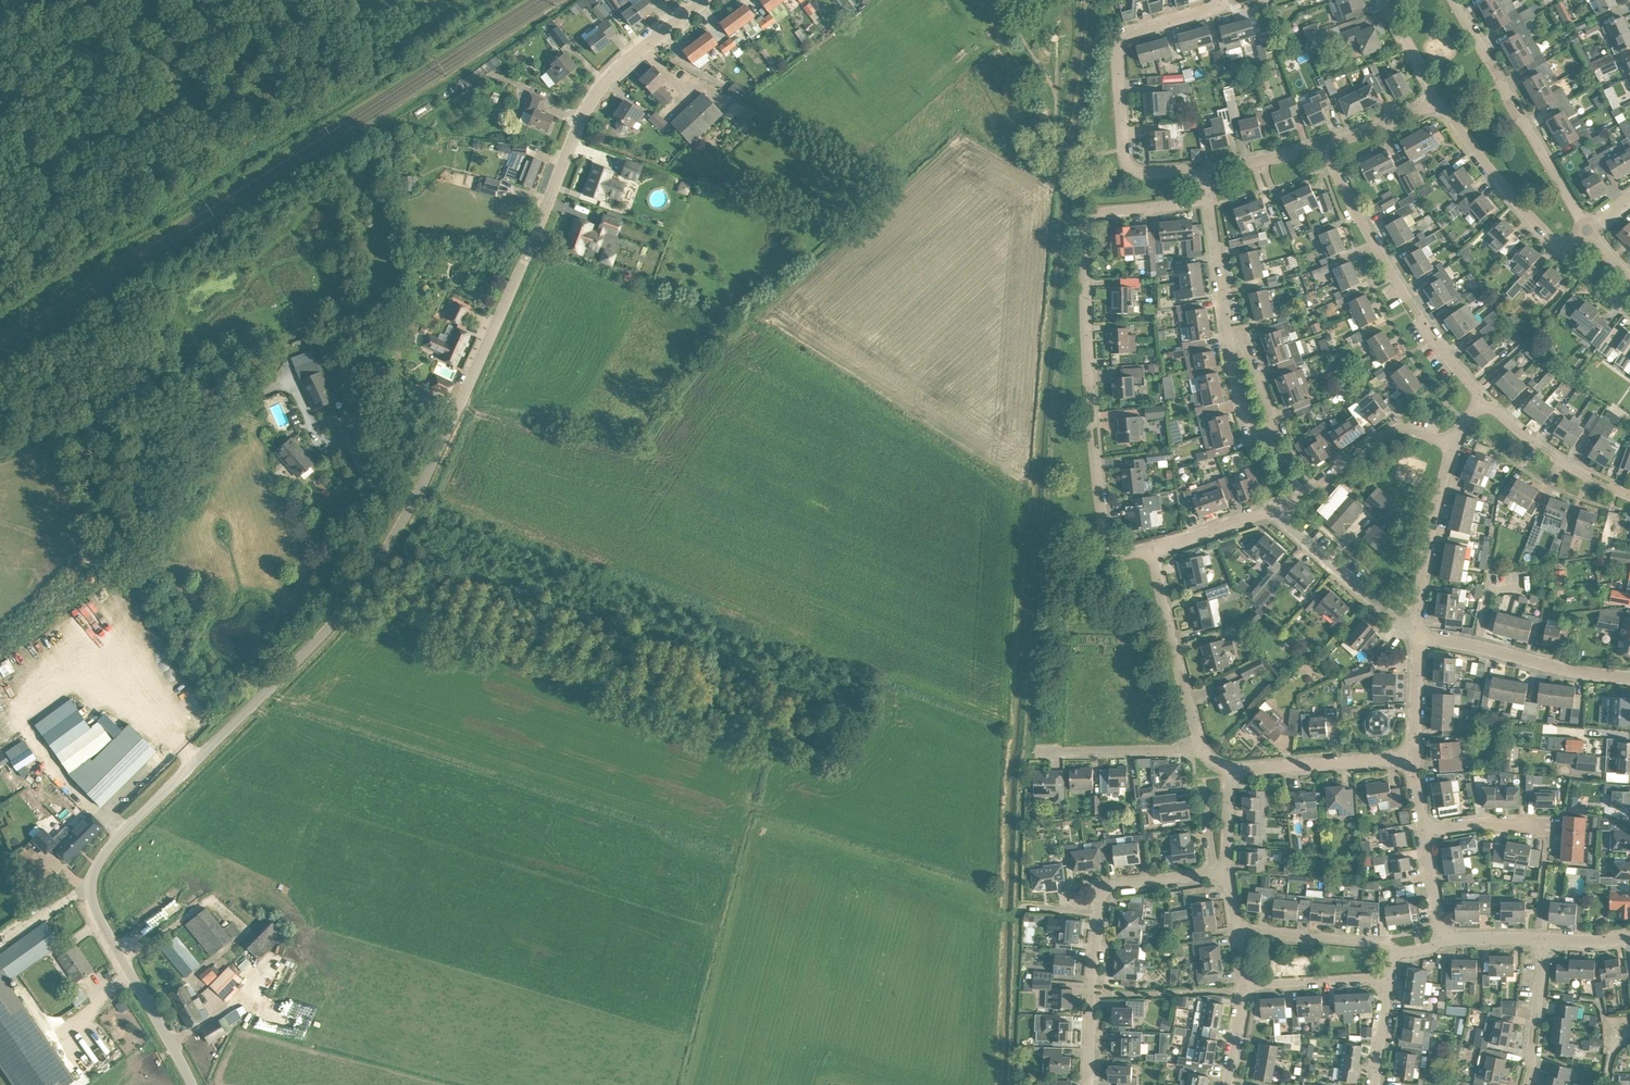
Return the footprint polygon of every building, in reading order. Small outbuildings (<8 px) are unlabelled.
[(570,8),(576,15),(586,6),(590,10),(592,9),(602,20),(608,14),(596,0),(581,0),(570,8)] [(615,10),(622,5),(626,11),(622,13),(632,26),(642,18),(629,0),(607,0),(615,10)] [(642,18),(653,10),(645,0),(641,0),(640,0),(639,0),(629,0),(642,18)] [(779,0),(759,0),(768,12),(781,2),(779,0)] [(1133,9),(1122,12),(1124,22),(1137,19),(1138,3),(1147,0),(1133,0),(1133,9)] [(1159,0),(1148,3),(1151,14),(1164,11),(1164,0),(1159,0)] [(1364,0),(1337,0),(1336,0),(1341,13),(1336,14),(1339,22),(1357,16),(1355,10),(1364,7),(1364,6),(1366,5),(1364,0)] [(1503,8),(1513,2),(1511,0),(1488,0),(1480,5),(1487,17),(1503,8)] [(1555,4),(1565,24),(1573,20),(1563,0),(1555,4)] [(1599,6),(1594,9),(1597,15),(1602,13),(1603,13),(1618,6),(1615,0),(1596,0),(1599,6)] [(1517,9),(1513,2),(1503,8),(1487,17),(1495,30),(1507,23),(1511,30),(1524,22),(1517,9)] [(803,7),(809,15),(816,11),(810,3),(803,7)] [(745,4),(732,14),(741,26),(751,38),(763,29),(758,23),(754,17),(754,16),(745,4)] [(741,26),(732,14),(719,23),(729,36),(741,26)] [(764,19),(769,26),(776,21),(770,14),(764,19)] [(553,20),(558,26),(563,21),(559,16),(553,20)] [(1611,31),(1614,38),(1629,31),(1623,17),(1608,24),(1608,25),(1602,27),(1605,34),(1611,31)] [(581,35),(585,40),(595,53),(611,42),(608,39),(617,32),(607,19),(587,34),(585,32),(581,35)] [(763,29),(764,30),(764,29),(769,26),(764,19),(758,23),(763,29)] [(1251,19),(1236,23),(1241,39),(1248,37),(1250,43),(1256,41),(1255,35),(1251,19)] [(1579,30),(1587,26),(1584,20),(1576,24),(1579,30)] [(1502,43),(1510,56),(1526,47),(1536,42),(1536,41),(1535,41),(1532,36),(1532,35),(1524,22),(1511,30),(1515,36),(1502,43)] [(1585,28),(1588,35),(1601,28),(1597,22),(1585,28)] [(1241,39),(1236,23),(1221,27),(1222,29),(1216,31),(1221,48),(1226,46),(1227,49),(1242,45),(1242,44),(1241,39)] [(1303,27),(1306,36),(1320,31),(1317,23),(1303,27)] [(549,33),(560,47),(569,40),(558,26),(549,33)] [(769,26),(764,29),(770,37),(775,33),(769,26)] [(1208,26),(1194,31),(1198,47),(1206,45),(1208,51),(1214,49),(1213,43),(1208,26)] [(1359,40),(1364,55),(1383,48),(1375,26),(1358,32),(1356,28),(1341,33),(1346,45),(1359,40)] [(1320,31),(1306,36),(1305,36),(1309,50),(1332,42),(1328,28),(1320,31)] [(1198,47),(1194,31),(1179,35),(1184,51),(1186,57),(1192,55),(1191,49),(1198,47)] [(1614,38),(1618,45),(1612,48),(1615,54),(1621,51),(1621,52),(1629,47),(1629,32),(1629,31),(1614,38)] [(708,32),(695,41),(705,53),(717,44),(708,32)] [(1573,45),(1580,42),(1576,33),(1569,37),(1573,45)] [(738,48),(736,45),(731,37),(725,42),(730,49),(733,53),(738,48)] [(1167,38),(1153,42),(1157,59),(1165,57),(1166,62),(1173,60),(1171,55),(1172,55),(1167,38)] [(705,53),(695,41),(683,51),(692,63),(705,53)] [(730,49),(725,42),(719,47),(724,54),(730,49)] [(1157,59),(1153,42),(1138,47),(1144,69),(1151,67),(1149,61),(1157,59)] [(1530,62),(1534,69),(1547,61),(1536,42),(1526,47),(1510,56),(1518,69),(1530,62)] [(1257,46),(1262,63),(1269,61),(1264,44),(1257,46)] [(1214,51),(1218,65),(1225,63),(1221,49),(1214,51)] [(541,77),(549,87),(555,82),(555,83),(576,67),(565,53),(552,64),(554,66),(541,77)] [(1595,70),(1599,68),(1615,61),(1612,53),(1592,62),(1595,70)] [(463,80),(468,87),(502,63),(497,55),(463,80)] [(775,61),(770,65),(775,71),(780,67),(775,61)] [(1555,74),(1547,61),(1534,69),(1537,75),(1525,82),(1533,95),(1549,86),(1558,80),(1555,74)] [(1615,61),(1599,68),(1603,76),(1619,68),(1615,61)] [(1629,71),(1629,61),(1626,63),(1621,66),(1624,72),(1629,69),(1629,71)] [(1587,64),(1590,72),(1595,70),(1592,62),(1587,64)] [(1370,66),(1374,73),(1375,75),(1380,72),(1375,63),(1370,66)] [(660,85),(665,79),(661,74),(653,66),(640,80),(647,88),(652,92),(664,105),(672,97),(660,85)] [(1376,77),(1384,91),(1391,87),(1397,98),(1411,91),(1401,72),(1388,79),(1384,72),(1376,77)] [(1366,87),(1356,92),(1364,108),(1380,101),(1377,95),(1384,91),(1376,77),(1375,75),(1374,73),(1366,77),(1363,83),(1366,87)] [(1161,76),(1148,77),(1148,85),(1163,84),(1161,76)] [(1332,78),(1325,81),(1326,84),(1331,95),(1338,92),(1333,82),(1332,79),(1332,78)] [(749,93),(742,87),(735,81),(726,92),(740,99),(749,93)] [(1174,83),(1175,93),(1192,92),(1190,82),(1174,83)] [(1552,101),(1556,108),(1570,100),(1562,87),(1552,92),(1549,86),(1533,95),(1540,108),(1552,101)] [(1307,113),(1303,114),(1306,125),(1311,123),(1313,126),(1328,119),(1324,111),(1332,107),(1325,90),(1309,97),(1312,103),(1304,107),(1307,113)] [(1364,108),(1356,92),(1347,96),(1345,91),(1338,94),(1348,116),(1364,108)] [(699,95),(673,121),(691,140),(718,115),(721,111),(703,92),(699,95)] [(554,116),(541,111),(545,99),(529,93),(522,111),(523,111),(519,121),(549,133),(552,125),(551,124),(554,116)] [(1164,102),(1171,102),(1171,93),(1145,94),(1147,115),(1165,114),(1164,102)] [(1617,95),(1609,99),(1614,109),(1622,106),(1617,95)] [(1292,116),(1301,113),(1294,96),(1286,99),(1289,107),(1275,113),(1272,105),(1264,108),(1269,126),(1277,124),(1280,133),(1297,127),(1292,116)] [(1236,98),(1228,100),(1227,100),(1229,108),(1231,119),(1241,116),(1236,98)] [(1548,121),(1555,134),(1571,125),(1567,118),(1577,113),(1570,100),(1556,108),(1560,114),(1548,121)] [(616,124),(617,129),(621,131),(626,130),(629,126),(634,119),(638,121),(643,113),(624,101),(614,116),(619,119),(616,124)] [(1258,117),(1239,121),(1245,141),(1263,137),(1260,125),(1267,123),(1263,106),(1255,108),(1258,117)] [(1231,119),(1229,108),(1224,109),(1220,110),(1218,110),(1219,119),(1211,121),(1213,129),(1205,131),(1207,137),(1208,140),(1211,139),(1213,149),(1230,145),(1225,123),(1231,121),(1234,131),(1231,119)] [(649,119),(660,129),(666,123),(655,112),(649,119)] [(1579,147),(1592,139),(1581,119),(1571,125),(1555,134),(1563,147),(1575,140),(1579,147)] [(1620,154),(1629,170),(1629,125),(1627,119),(1619,123),(1627,137),(1622,140),(1627,150),(1620,154)] [(1178,131),(1184,131),(1184,122),(1159,124),(1161,124),(1162,132),(1148,133),(1149,150),(1171,148),(1170,138),(1178,138),(1178,131)] [(1437,127),(1435,124),(1429,127),(1429,126),(1415,134),(1425,152),(1439,144),(1438,142),(1444,139),(1440,132),(1438,130),(1439,130),(1437,127)] [(1425,152),(1415,134),(1402,142),(1411,160),(1425,152)] [(508,152),(526,154),(525,154),(526,145),(509,143),(508,152)] [(1608,148),(1595,156),(1603,169),(1610,165),(1617,178),(1629,170),(1620,154),(1614,158),(1608,148)] [(1388,150),(1374,157),(1383,175),(1397,168),(1388,150)] [(360,155),(351,160),(355,167),(360,168),(363,166),(365,162),(360,155)] [(516,183),(527,187),(527,186),(530,188),(541,161),(527,155),(526,155),(523,164),(517,162),(513,171),(508,169),(505,177),(516,181),(516,183)] [(1603,169),(1595,156),(1588,160),(1591,164),(1585,168),(1591,178),(1583,182),(1592,198),(1606,190),(1596,173),(1603,169)] [(1383,175),(1374,157),(1360,164),(1369,182),(1383,175)] [(1433,168),(1439,175),(1440,174),(1447,168),(1450,166),(1451,166),(1452,166),(1446,158),(1433,168)] [(627,160),(622,175),(636,180),(641,166),(627,160)] [(595,165),(585,194),(601,200),(604,193),(619,199),(625,184),(609,179),(612,171),(595,165)] [(1440,174),(1439,175),(1437,176),(1448,191),(1453,187),(1458,194),(1474,182),(1463,167),(1453,175),(1447,168),(1440,174)] [(1408,174),(1417,190),(1426,184),(1417,169),(1408,174)] [(1408,174),(1400,178),(1409,194),(1417,190),(1408,174)] [(478,188),(483,189),(484,187),(497,190),(500,182),(487,178),(486,180),(481,179),(478,188)] [(678,190),(688,193),(691,184),(681,181),(678,190)] [(1310,184),(1296,191),(1303,206),(1311,203),(1314,210),(1320,207),(1322,213),(1334,209),(1327,192),(1319,195),(1320,196),(1316,197),(1310,184)] [(1384,198),(1379,201),(1384,209),(1396,202),(1392,194),(1390,190),(1382,195),(1384,198)] [(1475,190),(1450,211),(1455,218),(1464,211),(1466,213),(1472,209),(1481,220),(1495,208),(1483,194),(1477,198),(1472,193),(1475,190)] [(1303,206),(1296,191),(1282,197),(1292,219),(1299,217),(1296,209),(1303,206)] [(1383,218),(1393,236),(1410,226),(1404,217),(1414,211),(1410,203),(1419,198),(1415,192),(1399,202),(1402,207),(1383,218)] [(1263,199),(1249,204),(1255,221),(1263,218),(1265,225),(1272,222),(1263,199)] [(1255,221),(1249,204),(1234,210),(1243,233),(1250,230),(1248,223),(1255,221)] [(604,229),(616,234),(621,221),(604,215),(600,228),(604,229)] [(584,246),(597,250),(604,229),(600,228),(598,233),(590,230),(592,225),(576,219),(565,248),(581,253),(584,246)] [(1177,222),(1178,240),(1186,240),(1187,249),(1194,248),(1194,251),(1202,250),(1201,234),(1194,235),(1192,220),(1177,222)] [(1281,236),(1287,233),(1283,224),(1282,220),(1276,223),(1281,236)] [(1495,225),(1489,231),(1496,238),(1490,245),(1498,253),(1500,251),(1505,256),(1515,245),(1507,238),(1514,231),(1503,220),(1496,227),(1495,225)] [(1283,224),(1287,233),(1291,240),(1298,237),(1291,221),(1283,224)] [(1170,241),(1178,240),(1177,222),(1161,223),(1162,238),(1155,238),(1156,254),(1164,254),(1164,250),(1170,249),(1170,241)] [(1618,235),(1625,243),(1627,241),(1629,245),(1629,223),(1618,235)] [(1156,254),(1155,238),(1155,231),(1148,232),(1147,225),(1132,226),(1134,255),(1149,254),(1149,255),(1156,254)] [(1120,256),(1134,255),(1132,226),(1117,228),(1117,234),(1111,235),(1112,258),(1120,257),(1120,256)] [(1410,226),(1393,236),(1399,246),(1416,237),(1410,226)] [(1320,235),(1325,246),(1342,239),(1337,228),(1320,235)] [(1309,232),(1312,240),(1317,237),(1314,230),(1309,232)] [(1423,232),(1417,235),(1421,241),(1422,240),(1426,237),(1423,232)] [(1244,244),(1259,241),(1261,240),(1259,233),(1243,237),(1244,244)] [(1422,240),(1425,246),(1438,239),(1434,233),(1426,237),(1422,240)] [(1342,239),(1325,246),(1329,257),(1346,250),(1342,239)] [(1470,243),(1465,248),(1469,252),(1473,247),(1470,243)] [(1513,299),(1522,289),(1531,279),(1538,271),(1538,270),(1538,271),(1536,269),(1532,269),(1530,268),(1540,257),(1527,245),(1520,252),(1519,251),(1512,259),(1517,264),(1512,269),(1521,277),(1506,293),(1513,299)] [(604,248),(601,262),(615,265),(618,251),(604,248)] [(1405,257),(1412,267),(1427,258),(1421,248),(1405,257)] [(1248,264),(1249,266),(1261,263),(1258,250),(1240,254),(1243,265),(1248,264)] [(1427,258),(1412,267),(1418,278),(1433,268),(1427,258)] [(1168,261),(1161,262),(1158,262),(1157,262),(1158,276),(1166,274),(1165,269),(1169,268),(1168,261)] [(1339,279),(1339,280),(1356,272),(1351,261),(1334,269),(1337,275),(1330,278),(1332,282),(1339,279)] [(1436,265),(1440,271),(1445,268),(1441,262),(1436,265)] [(1181,274),(1182,282),(1202,279),(1200,263),(1172,267),(1174,275),(1181,274)] [(1261,263),(1249,266),(1249,269),(1244,270),(1247,281),(1264,277),(1261,263)] [(1328,264),(1323,266),(1312,271),(1315,278),(1331,271),(1328,264)] [(1541,268),(1538,271),(1531,279),(1522,289),(1527,293),(1532,293),(1536,289),(1535,287),(1539,282),(1545,286),(1540,293),(1549,300),(1559,288),(1556,286),(1563,278),(1550,267),(1546,272),(1541,268)] [(1425,288),(1431,299),(1447,288),(1455,283),(1445,268),(1440,271),(1428,279),(1431,284),(1425,288)] [(1356,272),(1339,280),(1344,291),(1360,283),(1356,272)] [(1267,278),(1270,287),(1279,284),(1276,275),(1267,278)] [(1121,287),(1110,287),(1110,298),(1112,298),(1112,313),(1133,313),(1132,287),(1140,287),(1140,278),(1121,278),(1121,287)] [(1202,279),(1182,282),(1184,290),(1176,291),(1177,299),(1205,295),(1202,279)] [(1467,296),(1471,303),(1487,292),(1483,286),(1467,296)] [(1447,288),(1431,299),(1438,309),(1454,298),(1447,288)] [(1258,303),(1258,306),(1271,303),(1267,289),(1250,293),(1252,305),(1258,303)] [(1334,293),(1337,300),(1343,298),(1342,295),(1341,296),(1339,291),(1334,293)] [(1455,295),(1459,300),(1465,296),(1461,291),(1455,295)] [(1350,302),(1356,314),(1365,310),(1364,308),(1371,305),(1366,294),(1350,302)] [(1174,306),(1173,299),(1169,300),(1168,296),(1160,298),(1161,308),(1174,306)] [(1572,317),(1578,322),(1573,328),(1581,335),(1584,337),(1588,333),(1601,344),(1603,341),(1610,333),(1593,320),(1599,312),(1586,301),(1583,305),(1578,301),(1575,296),(1570,299),(1566,304),(1563,308),(1561,314),(1571,318),(1572,317)] [(1337,300),(1336,301),(1338,305),(1346,302),(1344,297),(1343,298),(1337,300)] [(448,319),(460,324),(468,308),(456,302),(448,319)] [(1179,312),(1181,327),(1209,323),(1207,308),(1200,309),(1199,302),(1176,306),(1178,313),(1179,312)] [(1271,303),(1258,306),(1259,308),(1254,309),(1256,321),(1274,316),(1271,303)] [(1445,319),(1452,329),(1473,314),(1466,304),(1445,319)] [(1488,325),(1493,320),(1502,314),(1497,308),(1483,319),(1488,325)] [(1365,310),(1356,314),(1362,327),(1378,320),(1373,309),(1366,312),(1365,310)] [(1473,314),(1452,329),(1459,339),(1480,324),(1473,314)] [(1507,319),(1516,332),(1523,327),(1513,314),(1507,319)] [(290,321),(293,329),(306,326),(303,317),(290,321)] [(402,320),(405,337),(414,334),(414,332),(425,333),(428,328),(404,317),(403,320),(402,320)] [(1289,320),(1287,320),(1282,322),(1278,323),(1266,327),(1268,334),(1262,336),(1267,350),(1285,344),(1293,342),(1289,332),(1291,331),(1291,329),(1291,328),(1291,327),(1289,320)] [(1493,320),(1488,325),(1480,331),(1485,336),(1498,326),(1493,320)] [(1127,328),(1127,322),(1116,323),(1116,329),(1108,329),(1108,338),(1111,338),(1112,352),(1130,352),(1130,351),(1137,350),(1136,334),(1129,335),(1129,328),(1127,328)] [(1182,343),(1183,349),(1206,345),(1205,339),(1211,338),(1209,323),(1181,327),(1184,342),(1182,343)] [(441,333),(438,339),(442,341),(449,345),(448,345),(462,351),(470,334),(449,324),(444,334),(441,333)] [(1613,349),(1620,354),(1629,340),(1629,331),(1624,327),(1621,331),(1614,327),(1610,333),(1603,341),(1601,344),(1598,348),(1597,349),(1608,357),(1613,349)] [(1354,339),(1356,343),(1364,339),(1360,331),(1352,335),(1354,339)] [(1368,340),(1375,352),(1384,346),(1383,344),(1389,340),(1383,331),(1368,340)] [(1512,336),(1516,341),(1521,338),(1516,332),(1512,336)] [(414,334),(405,337),(407,346),(416,344),(414,334)] [(442,341),(438,339),(428,335),(424,345),(444,354),(442,360),(456,366),(462,351),(448,345),(449,345),(442,341)] [(1468,349),(1475,358),(1489,347),(1489,346),(1482,337),(1468,349)] [(1285,344),(1267,350),(1271,365),(1277,363),(1280,369),(1296,363),(1298,362),(1299,365),(1304,364),(1303,361),(1296,340),(1293,342),(1285,344)] [(1620,354),(1615,362),(1624,369),(1629,361),(1629,340),(1620,354)] [(1489,347),(1475,358),(1483,368),(1497,356),(1493,351),(1499,346),(1495,341),(1489,346),(1489,347)] [(1323,352),(1329,350),(1327,344),(1321,346),(1323,352)] [(1384,346),(1375,352),(1382,364),(1398,354),(1392,344),(1385,348),(1384,346)] [(304,350),(303,345),(294,348),(297,358),(314,353),(312,348),(304,350)] [(1186,356),(1189,370),(1210,366),(1210,367),(1217,366),(1214,350),(1207,352),(1206,345),(1183,349),(1184,356),(1186,356)] [(1526,352),(1535,362),(1539,357),(1530,348),(1526,352)] [(1584,355),(1589,358),(1592,354),(1588,350),(1584,355)] [(1149,364),(1149,372),(1162,372),(1161,363),(1149,364)] [(1296,363),(1280,369),(1282,376),(1276,378),(1282,393),(1301,385),(1308,382),(1302,368),(1299,369),(1296,363)] [(1391,375),(1400,386),(1408,380),(1407,378),(1413,373),(1405,364),(1391,375)] [(1190,378),(1194,393),(1221,387),(1218,372),(1211,373),(1210,367),(1210,366),(1189,370),(1188,371),(1189,378),(1190,378)] [(1374,373),(1379,381),(1387,374),(1382,367),(1374,373)] [(329,368),(301,381),(314,409),(342,396),(329,368)] [(1122,369),(1122,378),(1114,378),(1115,398),(1136,396),(1135,386),(1145,385),(1144,368),(1122,369)] [(1497,383),(1505,391),(1518,378),(1525,371),(1521,368),(1514,374),(1510,370),(1497,383)] [(1538,383),(1534,388),(1539,392),(1555,374),(1550,370),(1538,383)] [(1569,375),(1566,380),(1570,384),(1574,379),(1569,375)] [(432,387),(448,395),(454,383),(437,376),(432,387)] [(1408,380),(1400,386),(1409,397),(1423,386),(1416,377),(1410,382),(1408,380)] [(1518,378),(1505,391),(1514,400),(1527,387),(1518,378)] [(1529,383),(1534,388),(1538,383),(1533,378),(1529,383)] [(1296,410),(1302,408),(1312,404),(1310,398),(1306,399),(1304,394),(1312,391),(1308,382),(1301,385),(1282,393),(1287,407),(1293,404),(1296,410)] [(1196,408),(1197,414),(1219,410),(1218,403),(1224,402),(1221,387),(1194,393),(1197,408),(1196,408)] [(1383,410),(1388,406),(1378,393),(1372,397),(1375,400),(1364,410),(1363,410),(1371,420),(1375,425),(1387,415),(1383,410)] [(1524,409),(1534,416),(1545,402),(1536,395),(1524,409)] [(1384,400),(1392,410),(1400,404),(1397,401),(1394,403),(1389,397),(1384,400)] [(1556,406),(1562,410),(1565,405),(1560,401),(1556,406)] [(1354,416),(1342,424),(1353,440),(1366,432),(1362,426),(1371,420),(1363,410),(1364,410),(1358,402),(1349,408),(1354,416)] [(1545,402),(1534,416),(1543,424),(1554,410),(1545,402)] [(1565,405),(1562,410),(1568,415),(1571,410),(1565,405)] [(1146,408),(1146,418),(1165,417),(1164,407),(1146,408)] [(1304,414),(1302,408),(1296,410),(1298,417),(1304,414)] [(1610,409),(1606,416),(1611,419),(1615,413),(1610,409)] [(1200,421),(1204,436),(1231,429),(1227,414),(1221,416),(1219,410),(1197,414),(1199,422),(1200,421)] [(299,423),(302,422),(297,412),(290,416),(296,431),(301,428),(299,423)] [(1585,427),(1591,431),(1600,417),(1594,413),(1585,427)] [(1554,432),(1564,439),(1578,418),(1574,415),(1570,421),(1564,417),(1554,432)] [(1139,425),(1143,425),(1142,416),(1120,419),(1121,432),(1118,432),(1119,442),(1140,440),(1139,425)] [(1600,417),(1591,431),(1589,435),(1597,440),(1604,429),(1611,433),(1615,427),(1600,417)] [(1578,418),(1564,439),(1574,446),(1584,431),(1579,427),(1583,421),(1578,418)] [(1324,421),(1317,426),(1322,434),(1331,447),(1337,444),(1341,449),(1353,440),(1342,424),(1336,429),(1334,426),(1332,425),(1329,424),(1326,424),(1324,421)] [(1322,434),(1317,426),(1311,430),(1319,440),(1306,449),(1301,441),(1295,445),(1307,464),(1313,460),(1317,465),(1330,457),(1326,451),(1331,447),(1322,434)] [(1231,429),(1204,436),(1208,451),(1207,451),(1209,458),(1230,452),(1228,445),(1235,444),(1231,429)] [(277,450),(292,467),(299,475),(311,464),(300,452),(302,450),(291,437),(277,450)] [(1590,456),(1605,466),(1616,449),(1609,445),(1610,442),(1602,437),(1590,456)] [(1629,470),(1629,468),(1629,445),(1628,444),(1621,467),(1629,470)] [(1147,452),(1148,462),(1173,459),(1172,450),(1147,452)] [(1466,467),(1485,475),(1489,477),(1496,458),(1478,451),(1475,458),(1468,455),(1463,466),(1466,467)] [(1128,469),(1122,469),(1123,479),(1125,479),(1127,493),(1143,492),(1141,467),(1144,467),(1143,459),(1127,461),(1128,469)] [(1232,474),(1225,477),(1233,498),(1239,496),(1242,502),(1256,496),(1254,490),(1260,488),(1252,466),(1245,469),(1248,478),(1235,483),(1232,474)] [(1485,475),(1466,467),(1461,478),(1467,480),(1465,489),(1483,493),(1484,487),(1481,486),(1485,475)] [(1219,480),(1205,486),(1215,512),(1229,506),(1227,500),(1233,498),(1225,477),(1219,479),(1219,480)] [(1512,499),(1518,502),(1529,485),(1518,478),(1513,487),(1507,483),(1499,496),(1500,496),(1498,498),(1509,504),(1512,499)] [(1340,484),(1317,510),(1323,515),(1326,518),(1323,521),(1339,534),(1344,528),(1347,531),(1352,525),(1349,523),(1362,508),(1347,495),(1350,492),(1340,484)] [(1529,485),(1518,502),(1528,508),(1526,512),(1532,516),(1540,504),(1534,500),(1539,491),(1529,485)] [(1215,512),(1205,486),(1192,491),(1191,489),(1184,492),(1192,513),(1198,511),(1200,517),(1215,512)] [(1406,513),(1377,488),(1365,501),(1395,527),(1406,513)] [(1458,494),(1455,506),(1475,510),(1478,499),(1458,494)] [(1156,510),(1154,496),(1133,499),(1135,509),(1127,510),(1127,514),(1131,513),(1133,529),(1151,527),(1149,511),(1156,510)] [(1548,526),(1551,517),(1554,518),(1553,520),(1553,524),(1556,526),(1566,530),(1572,514),(1567,512),(1569,505),(1568,504),(1568,503),(1567,501),(1563,500),(1562,500),(1561,502),(1552,498),(1545,514),(1546,515),(1542,523),(1548,526)] [(1455,506),(1452,517),(1473,522),(1475,510),(1455,506)] [(1575,534),(1591,538),(1597,515),(1582,511),(1575,534)] [(1473,522),(1452,517),(1450,529),(1470,533),(1473,522)] [(1618,521),(1607,519),(1600,552),(1611,554),(1618,521)] [(1365,538),(1378,550),(1391,536),(1377,524),(1365,538)] [(1526,544),(1525,550),(1529,552),(1532,551),(1533,547),(1535,548),(1542,528),(1534,524),(1526,544)] [(1566,533),(1559,558),(1568,557),(1574,536),(1566,533)] [(1244,593),(1252,600),(1270,579),(1278,570),(1282,565),(1276,560),(1285,551),(1266,534),(1259,542),(1254,538),(1244,550),(1257,562),(1260,558),(1264,561),(1265,559),(1271,564),(1269,567),(1268,566),(1244,593)] [(1447,543),(1445,555),(1465,558),(1467,546),(1447,543)] [(1629,563),(1629,555),(1613,552),(1612,561),(1629,563)] [(1445,555),(1443,566),(1463,570),(1465,558),(1445,555)] [(1598,564),(1605,565),(1607,555),(1599,556),(1598,564)] [(1201,556),(1179,561),(1181,571),(1184,570),(1186,576),(1188,586),(1190,586),(1191,590),(1208,586),(1207,582),(1204,566),(1201,556)] [(1282,565),(1278,570),(1285,577),(1283,580),(1289,585),(1292,582),(1304,592),(1316,578),(1304,568),(1306,565),(1300,560),(1297,563),(1290,557),(1282,565)] [(1463,570),(1443,566),(1441,578),(1461,582),(1463,570)] [(1566,575),(1555,576),(1556,583),(1559,583),(1566,583),(1566,575)] [(1270,579),(1252,600),(1254,602),(1260,607),(1260,606),(1261,608),(1261,607),(1279,587),(1278,585),(1270,579)] [(1629,579),(1627,592),(1613,590),(1611,601),(1629,605),(1629,579)] [(1230,594),(1227,584),(1206,591),(1209,601),(1230,594)] [(1440,592),(1438,604),(1464,608),(1465,608),(1466,602),(1459,602),(1461,588),(1447,586),(1446,593),(1440,592)] [(1350,619),(1344,614),(1349,607),(1331,591),(1316,608),(1323,613),(1325,611),(1336,620),(1330,627),(1337,634),(1350,619)] [(1309,611),(1315,605),(1309,600),(1304,607),(1309,611)] [(1213,625),(1207,601),(1189,605),(1195,629),(1213,625)] [(1463,614),(1464,608),(1438,604),(1436,616),(1446,618),(1446,625),(1463,627),(1464,614),(1463,614)] [(1260,606),(1260,607),(1248,617),(1238,622),(1241,631),(1252,626),(1262,617),(1261,617),(1266,612),(1261,607),(1261,608),(1260,606)] [(1597,627),(1618,631),(1622,608),(1601,611),(1597,627)] [(1493,632),(1505,635),(1510,615),(1498,612),(1493,632)] [(1505,635),(1516,638),(1522,618),(1510,615),(1505,635)] [(1629,656),(1629,617),(1625,616),(1618,654),(1629,656)] [(1522,618),(1516,638),(1528,641),(1531,631),(1539,633),(1541,623),(1522,618)] [(1368,656),(1374,661),(1388,644),(1382,639),(1382,640),(1381,638),(1382,637),(1376,632),(1376,631),(1363,620),(1346,640),(1359,652),(1363,648),(1370,654),(1368,656)] [(1569,628),(1547,624),(1543,644),(1559,647),(1560,640),(1566,641),(1569,628)] [(1203,660),(1206,672),(1230,665),(1226,651),(1235,648),(1232,639),(1224,642),(1223,640),(1202,646),(1206,660),(1203,660)] [(1435,669),(1456,670),(1462,671),(1462,666),(1456,665),(1456,658),(1436,657),(1435,669)] [(1240,669),(1245,678),(1266,668),(1261,658),(1240,669)] [(1479,662),(1476,676),(1484,677),(1486,663),(1479,662)] [(1456,670),(1435,669),(1435,682),(1455,683),(1456,670)] [(1361,670),(1342,675),(1342,684),(1342,685),(1345,684),(1350,683),(1364,679),(1361,670)] [(1396,674),(1374,673),(1374,680),(1370,680),(1369,689),(1373,689),(1373,694),(1382,694),(1382,699),(1384,701),(1388,701),(1391,698),(1391,695),(1395,695),(1396,674)] [(1501,700),(1505,679),(1493,677),(1489,697),(1501,699),(1501,700)] [(1513,702),(1517,681),(1505,679),(1501,700),(1501,699),(1500,704),(1505,705),(1505,700),(1513,702)] [(1221,695),(1216,697),(1225,715),(1243,706),(1232,681),(1217,688),(1221,695)] [(1465,688),(1475,690),(1481,692),(1483,684),(1467,681),(1465,688)] [(1521,719),(1529,720),(1532,702),(1525,701),(1528,683),(1517,681),(1513,702),(1525,704),(1521,719)] [(1540,682),(1538,703),(1550,704),(1553,684),(1540,682)] [(1564,685),(1553,684),(1550,704),(1562,706),(1564,685)] [(1564,685),(1562,706),(1573,707),(1574,707),(1580,708),(1581,694),(1575,693),(1576,687),(1564,685)] [(1481,692),(1475,690),(1473,698),(1480,699),(1481,692)] [(1434,693),(1434,705),(1454,706),(1455,694),(1434,693)] [(1629,716),(1629,699),(1605,698),(1605,706),(1611,707),(1610,723),(1629,724),(1629,716)] [(1532,702),(1529,720),(1536,721),(1537,715),(1536,714),(1538,703),(1532,702)] [(1472,704),(1470,715),(1477,716),(1479,705),(1472,704)] [(1434,705),(1433,717),(1454,718),(1454,706),(1434,705)] [(1480,712),(1487,713),(1489,707),(1482,705),(1480,712)] [(1289,724),(1297,725),(1300,709),(1291,707),(1289,724)] [(1366,733),(1369,735),(1375,735),(1377,732),(1380,732),(1382,735),(1388,734),(1390,732),(1390,726),(1387,724),(1387,721),(1389,719),(1392,719),(1395,716),(1395,708),(1378,709),(1378,711),(1367,712),(1365,715),(1365,719),(1363,721),(1364,726),(1366,727),(1366,733)] [(1249,720),(1242,728),(1249,734),(1253,730),(1261,737),(1266,732),(1268,729),(1270,732),(1268,734),(1275,740),(1280,735),(1286,729),(1287,727),(1281,721),(1284,718),(1273,709),(1268,715),(1262,710),(1251,722),(1249,720)] [(1326,710),(1326,713),(1302,715),(1303,728),(1310,727),(1311,738),(1328,736),(1327,724),(1331,724),(1331,725),(1339,725),(1338,709),(1326,710)] [(43,736),(69,772),(80,761),(84,765),(88,760),(90,763),(113,740),(100,721),(91,728),(78,710),(43,736)] [(1454,718),(1433,717),(1433,729),(1443,730),(1442,735),(1453,735),(1453,730),(1454,718)] [(157,751),(129,724),(113,740),(90,763),(88,760),(84,765),(80,761),(69,772),(68,773),(74,779),(101,807),(157,751)] [(1549,736),(1548,749),(1584,751),(1584,749),(1584,740),(1575,739),(1575,738),(1549,736)] [(1607,738),(1607,757),(1629,758),(1629,743),(1626,742),(1627,739),(1607,738)] [(1461,756),(1460,741),(1431,743),(1433,758),(1439,758),(1440,772),(1463,770),(1462,755),(1461,756)] [(1498,747),(1497,751),(1504,753),(1506,745),(1501,744),(1498,747)] [(26,766),(37,758),(30,748),(11,761),(22,778),(30,773),(26,766)] [(1578,753),(1577,764),(1576,770),(1596,772),(1598,756),(1578,753)] [(3,754),(0,756),(0,762),(2,765),(8,761),(3,754)] [(1607,757),(1606,771),(1618,772),(1618,773),(1629,773),(1629,758),(1607,757)] [(1160,776),(1162,787),(1171,786),(1171,785),(1182,784),(1180,764),(1168,765),(1168,760),(1153,761),(1153,776),(1160,776)] [(1140,798),(1140,797),(1139,789),(1138,778),(1130,779),(1128,779),(1127,766),(1119,766),(1119,769),(1110,769),(1101,770),(1101,793),(1109,793),(1120,793),(1120,787),(1131,786),(1133,799),(1140,798)] [(1070,770),(1071,789),(1093,789),(1093,767),(1085,767),(1085,769),(1070,770)] [(1487,769),(1488,774),(1487,774),(1487,781),(1496,780),(1495,774),(1493,774),(1493,769),(1487,769)] [(1047,794),(1047,796),(1056,796),(1056,802),(1064,802),(1064,782),(1064,771),(1035,771),(1035,782),(1035,794),(1047,794)] [(1432,783),(1434,795),(1454,792),(1452,780),(1456,779),(1455,773),(1438,774),(1439,782),(1432,783)] [(1533,784),(1542,784),(1542,775),(1526,774),(1526,796),(1533,796),(1533,784)] [(1377,782),(1366,784),(1370,805),(1379,804),(1379,801),(1389,800),(1390,807),(1402,805),(1399,787),(1390,789),(1389,782),(1377,784),(1377,782)] [(1621,791),(1621,784),(1624,784),(1605,782),(1605,793),(1613,796),(1612,807),(1620,807),(1628,810),(1629,808),(1629,791),(1621,791)] [(1327,787),(1329,808),(1340,808),(1340,815),(1354,814),(1352,788),(1345,789),(1345,786),(1327,787)] [(1140,797),(1154,796),(1156,796),(1155,787),(1139,789),(1140,797)] [(1483,806),(1496,806),(1496,787),(1483,787),(1483,806)] [(1496,806),(1507,807),(1508,788),(1496,787),(1496,806)] [(1508,788),(1507,807),(1520,807),(1520,788),(1508,788)] [(1535,807),(1556,807),(1556,801),(1559,801),(1559,789),(1547,789),(1547,792),(1535,792),(1535,807)] [(1249,810),(1249,816),(1264,817),(1265,791),(1250,790),(1249,797),(1244,796),(1244,799),(1243,800),(1242,801),(1242,803),(1242,804),(1243,806),(1244,807),(1243,809),(1249,810)] [(1290,813),(1309,812),(1310,819),(1318,818),(1317,811),(1317,803),(1316,792),(1299,793),(1299,791),(1288,792),(1290,813)] [(1454,792),(1434,795),(1436,807),(1439,807),(1440,816),(1460,813),(1459,802),(1456,803),(1454,792)] [(1174,823),(1174,821),(1191,819),(1189,801),(1177,802),(1176,793),(1156,796),(1154,796),(1155,809),(1161,808),(1162,812),(1160,812),(1161,821),(1163,821),(1163,822),(1165,822),(1165,824),(1174,823)] [(1091,795),(1092,814),(1100,813),(1100,795),(1091,795)] [(1399,811),(1401,824),(1411,822),(1409,809),(1399,811)] [(52,846),(50,849),(53,852),(55,850),(67,862),(103,826),(91,814),(72,833),(65,826),(52,839),(56,842),(52,846)] [(1264,817),(1249,816),(1248,823),(1243,822),(1242,835),(1248,836),(1247,842),(1262,843),(1264,817)] [(1565,816),(1564,830),(1586,832),(1586,817),(1565,816)] [(1627,822),(1600,817),(1599,823),(1599,829),(1612,830),(1612,835),(1616,835),(1615,850),(1629,850),(1629,830),(1627,830),(1627,822)] [(36,825),(29,832),(33,837),(32,838),(46,852),(50,849),(52,846),(56,842),(52,839),(42,828),(41,829),(36,825)] [(1380,828),(1382,841),(1389,840),(1390,847),(1407,844),(1405,831),(1401,832),(1400,825),(1380,828)] [(1564,830),(1563,845),(1585,846),(1586,832),(1564,830)] [(1139,835),(1125,836),(1128,864),(1141,862),(1139,849),(1147,848),(1145,837),(1145,834),(1144,834),(1144,831),(1139,831),(1139,835)] [(1145,833),(1146,841),(1154,840),(1153,832),(1145,833)] [(1173,835),(1174,843),(1172,843),(1175,863),(1196,860),(1194,846),(1191,847),(1189,833),(1173,835)] [(1441,853),(1442,861),(1464,858),(1463,850),(1466,848),(1477,846),(1475,835),(1467,837),(1450,839),(1451,846),(1442,848),(1443,853),(1441,853)] [(1105,839),(1105,841),(1106,853),(1114,852),(1116,866),(1128,864),(1125,836),(1105,839)] [(1085,843),(1085,850),(1088,869),(1101,867),(1101,862),(1107,861),(1106,853),(1105,841),(1085,843)] [(1505,861),(1516,863),(1520,844),(1507,841),(1507,843),(1496,841),(1493,861),(1505,863),(1505,861)] [(1088,869),(1085,850),(1078,851),(1077,844),(1065,846),(1066,855),(1067,866),(1073,865),(1074,871),(1088,869)] [(1520,844),(1516,863),(1538,867),(1541,850),(1532,848),(1532,846),(1520,844)] [(1585,846),(1563,845),(1562,860),(1584,861),(1585,846)] [(1251,865),(1250,871),(1264,872),(1265,848),(1251,848),(1251,852),(1241,851),(1241,864),(1251,865)] [(1384,854),(1373,856),(1374,865),(1385,863),(1387,873),(1395,872),(1411,870),(1409,857),(1400,858),(1398,852),(1384,854)] [(1464,858),(1442,861),(1444,869),(1446,869),(1447,874),(1454,873),(1455,881),(1474,881),(1472,868),(1465,865),(1464,858)] [(1629,878),(1629,859),(1626,859),(1626,862),(1615,862),(1615,878),(1629,878)] [(1032,870),(1033,878),(1034,889),(1049,887),(1050,891),(1058,890),(1057,881),(1065,880),(1063,869),(1063,863),(1044,866),(1044,868),(1032,870)] [(1600,884),(1612,885),(1612,877),(1600,877),(1600,884)] [(1408,895),(1416,895),(1416,884),(1408,884),(1408,895)] [(1611,891),(1611,909),(1619,909),(1618,919),(1629,919),(1629,892),(1618,891),(1618,885),(1611,885),(1611,891)] [(1268,905),(1270,888),(1257,886),(1256,893),(1249,892),(1248,909),(1261,911),(1261,905),(1268,905)] [(1273,916),(1285,918),(1288,894),(1276,893),(1277,888),(1270,888),(1268,905),(1274,906),(1273,916)] [(1187,904),(1189,918),(1215,914),(1213,900),(1207,901),(1206,893),(1184,896),(1185,904),(1187,904)] [(1463,923),(1468,923),(1468,902),(1468,893),(1462,893),(1462,897),(1456,897),(1456,900),(1448,899),(1448,910),(1456,910),(1456,920),(1463,920),(1463,923)] [(1294,895),(1288,894),(1285,918),(1298,919),(1298,912),(1305,913),(1306,896),(1299,895),(1299,901),(1293,900),(1294,895)] [(1468,902),(1468,923),(1473,923),(1473,921),(1480,921),(1480,913),(1491,913),(1491,906),(1491,902),(1491,894),(1480,894),(1480,902),(1468,902)] [(1554,924),(1562,925),(1564,903),(1557,902),(1553,895),(1547,895),(1546,901),(1544,901),(1543,909),(1550,909),(1549,921),(1555,922),(1554,924)] [(1306,896),(1305,913),(1311,913),(1310,920),(1323,921),(1324,904),(1325,898),(1324,898),(1306,896)] [(1397,902),(1397,905),(1398,905),(1400,923),(1412,921),(1411,914),(1418,913),(1415,896),(1396,899),(1397,902)] [(1564,903),(1562,925),(1570,925),(1570,923),(1576,923),(1577,911),(1584,912),(1584,905),(1582,904),(1582,898),(1576,897),(1571,903),(1564,903)] [(1336,916),(1342,916),(1344,899),(1325,898),(1324,904),(1323,921),(1335,923),(1336,916)] [(1347,924),(1360,925),(1362,901),(1344,899),(1342,916),(1348,917),(1347,924)] [(1362,901),(1360,925),(1372,926),(1373,922),(1380,923),(1379,903),(1368,902),(1362,901)] [(1121,909),(1120,922),(1147,925),(1148,925),(1154,925),(1154,919),(1146,919),(1146,912),(1144,912),(1145,903),(1129,902),(1129,908),(1125,908),(1124,909),(1121,909)] [(1509,924),(1514,924),(1514,902),(1502,902),(1502,921),(1509,921),(1509,924)] [(1514,902),(1514,924),(1518,924),(1518,921),(1526,921),(1526,902),(1514,902)] [(1398,905),(1397,905),(1385,907),(1388,924),(1400,923),(1398,905)] [(204,946),(211,956),(241,932),(232,921),(223,929),(206,908),(186,924),(200,942),(197,944),(201,948),(204,946)] [(1025,926),(1033,927),(1034,920),(1044,922),(1045,916),(1027,913),(1025,926)] [(1215,914),(1189,918),(1195,917),(1197,931),(1193,932),(1194,941),(1202,940),(1201,931),(1217,928),(1215,914)] [(271,917),(246,944),(262,959),(287,931),(271,917)] [(1058,931),(1057,940),(1078,942),(1079,932),(1078,932),(1078,928),(1081,928),(1081,920),(1050,918),(1049,930),(1058,931)] [(11,978),(52,949),(61,943),(46,922),(37,928),(0,954),(0,963),(11,978)] [(1141,945),(1142,930),(1146,930),(1147,925),(1120,922),(1118,935),(1121,935),(1123,937),(1126,937),(1126,943),(1141,945)] [(161,948),(186,977),(200,965),(176,936),(161,948)] [(1202,954),(1203,961),(1222,958),(1220,945),(1214,946),(1213,939),(1193,942),(1195,955),(1202,954)] [(1117,950),(1116,963),(1147,966),(1147,960),(1139,960),(1141,945),(1126,943),(1125,949),(1121,949),(1120,951),(1117,950)] [(78,980),(76,981),(76,982),(92,970),(76,946),(59,957),(67,968),(69,967),(78,980)] [(1076,962),(1076,957),(1066,956),(1067,948),(1056,947),(1051,947),(1050,959),(1056,959),(1055,973),(1075,975),(1075,969),(1079,970),(1080,963),(1076,962)] [(1490,975),(1502,975),(1502,956),(1490,956),(1490,975)] [(1502,956),(1502,975),(1502,982),(1507,982),(1507,975),(1514,976),(1515,956),(1502,956)] [(1222,958),(1203,961),(1204,968),(1197,969),(1199,984),(1219,981),(1217,973),(1224,972),(1222,958)] [(1603,987),(1610,986),(1609,980),(1629,976),(1627,967),(1621,968),(1619,958),(1605,961),(1606,967),(1600,968),(1602,981),(1603,987)] [(1465,979),(1465,960),(1453,959),(1453,969),(1447,969),(1446,989),(1464,989),(1465,979)] [(1570,959),(1570,965),(1570,977),(1582,978),(1583,960),(1570,959)] [(21,978),(33,996),(61,978),(48,960),(21,978)] [(1477,960),(1465,960),(1465,979),(1477,979),(1477,960)] [(1596,961),(1583,960),(1582,978),(1595,978),(1595,971),(1596,961)] [(1147,966),(1116,963),(1114,976),(1117,977),(1119,978),(1122,979),(1122,985),(1137,986),(1138,971),(1146,972),(1147,966)] [(1570,965),(1557,964),(1557,981),(1569,982),(1570,977),(1570,965)] [(200,975),(207,985),(217,976),(216,974),(220,971),(214,965),(210,968),(210,967),(200,975)] [(228,966),(224,970),(209,986),(227,1002),(234,994),(230,991),(238,982),(242,979),(228,966)] [(1409,967),(1408,979),(1426,982),(1428,970),(1409,967)] [(0,969),(0,1065),(14,1084),(66,1084),(76,1078),(0,969)] [(1033,988),(1052,988),(1052,980),(1025,979),(1024,990),(1033,991),(1033,988)] [(1408,979),(1406,991),(1425,994),(1426,982),(1408,979)] [(169,993),(178,1009),(192,1001),(183,985),(169,993)] [(1046,1007),(1061,1008),(1072,1009),(1073,988),(1062,988),(1054,988),(1054,998),(1046,997),(1046,1007)] [(1425,994),(1406,991),(1404,1003),(1423,1006),(1425,994)] [(1359,993),(1348,994),(1349,1022),(1354,1022),(1353,1013),(1360,1012),(1359,993)] [(1371,993),(1359,993),(1360,1012),(1372,1012),(1371,993)] [(1203,1011),(1203,1012),(1222,1016),(1224,1003),(1222,1003),(1218,1002),(1219,995),(1210,994),(1206,994),(1205,1000),(1203,1011)] [(1349,1022),(1348,994),(1335,995),(1336,1013),(1343,1013),(1344,1023),(1349,1022)] [(1322,995),(1310,996),(1311,1016),(1312,1021),(1316,1021),(1316,1016),(1323,1015),(1323,1018),(1330,1017),(1329,1005),(1323,1005),(1322,995)] [(1177,1006),(1185,1007),(1188,996),(1179,996),(1177,1006)] [(1311,1016),(1310,996),(1298,997),(1298,1007),(1292,1007),(1293,1025),(1299,1025),(1299,1017),(1305,1016),(1306,1022),(1312,1021),(1311,1016)] [(1273,998),(1274,1018),(1275,1023),(1280,1022),(1279,1017),(1287,1017),(1285,997),(1273,998)] [(1262,1018),(1274,1018),(1273,998),(1261,999),(1262,1018)] [(1502,1013),(1516,1016),(1517,1007),(1518,1000),(1502,1000),(1502,1007),(1502,1013)] [(192,1001),(178,1009),(189,1028),(203,1020),(207,1017),(204,1010),(206,1009),(204,1007),(202,1008),(200,1003),(195,1006),(192,1001)] [(1113,1007),(1113,1015),(1112,1016),(1111,1018),(1111,1020),(1111,1021),(1113,1022),(1113,1025),(1133,1025),(1133,1016),(1145,1016),(1145,1012),(1145,1001),(1127,1001),(1127,1008),(1113,1007)] [(1561,1004),(1560,1016),(1560,1017),(1572,1018),(1577,1019),(1579,1006),(1561,1004)] [(1459,1015),(1466,1015),(1467,1007),(1460,1007),(1459,1015)] [(1404,1009),(1401,1027),(1424,1030),(1431,1031),(1433,1013),(1404,1009)] [(1489,1011),(1485,1029),(1517,1035),(1517,1031),(1512,1030),(1514,1022),(1500,1020),(1501,1014),(1493,1012),(1489,1011)] [(1194,1023),(1193,1029),(1215,1033),(1216,1027),(1220,1028),(1222,1016),(1203,1012),(1201,1024),(1194,1023)] [(1042,1031),(1037,1031),(1037,1040),(1049,1040),(1049,1039),(1068,1040),(1068,1030),(1072,1030),(1072,1022),(1064,1022),(1065,1015),(1043,1014),(1042,1031)] [(201,1030),(209,1043),(226,1033),(225,1032),(232,1028),(225,1016),(201,1030)] [(1555,1016),(1553,1029),(1571,1030),(1572,1018),(1560,1017),(1560,1016),(1555,1016)] [(1362,1031),(1362,1035),(1372,1036),(1372,1031),(1372,1027),(1362,1026),(1362,1031)] [(1401,1027),(1399,1045),(1402,1046),(1422,1048),(1423,1049),(1428,1049),(1431,1031),(1424,1030),(1401,1027)] [(1191,1035),(1189,1047),(1195,1048),(1215,1052),(1218,1040),(1214,1039),(1215,1033),(1193,1029),(1192,1035),(1191,1035)] [(1485,1029),(1481,1047),(1487,1048),(1488,1042),(1509,1046),(1511,1038),(1516,1039),(1517,1035),(1485,1029)] [(1552,1041),(1557,1042),(1557,1041),(1569,1043),(1570,1042),(1571,1030),(1553,1029),(1552,1041)] [(1112,1037),(1112,1053),(1134,1054),(1142,1054),(1142,1044),(1142,1031),(1121,1031),(1121,1038),(1112,1037)] [(1162,1032),(1161,1050),(1171,1051),(1172,1032),(1162,1032)] [(1294,1043),(1294,1039),(1294,1034),(1275,1035),(1276,1041),(1294,1043)] [(1584,1039),(1584,1044),(1590,1045),(1600,1046),(1604,1046),(1605,1039),(1591,1037),(1591,1040),(1584,1039)] [(1557,1041),(1557,1042),(1556,1054),(1567,1055),(1573,1056),(1575,1043),(1570,1042),(1569,1043),(1557,1041)] [(1257,1049),(1256,1054),(1276,1058),(1278,1046),(1261,1043),(1260,1050),(1257,1049)] [(1344,1043),(1343,1055),(1360,1058),(1362,1045),(1344,1043)] [(1069,1071),(1070,1069),(1071,1057),(1065,1056),(1064,1058),(1063,1056),(1063,1047),(1044,1047),(1044,1063),(1052,1063),(1052,1072),(1061,1073),(1061,1071),(1069,1071)] [(1481,1047),(1477,1065),(1509,1072),(1510,1068),(1505,1067),(1506,1059),(1494,1056),(1496,1050),(1487,1048),(1481,1047)] [(1178,1064),(1185,1065),(1203,1069),(1207,1070),(1208,1069),(1205,1069),(1206,1063),(1213,1064),(1215,1052),(1195,1048),(1194,1059),(1179,1056),(1178,1064)] [(1443,1051),(1433,1050),(1430,1049),(1429,1056),(1443,1058),(1443,1051)] [(1394,1058),(1394,1063),(1415,1066),(1421,1067),(1423,1055),(1398,1051),(1397,1059),(1394,1058)] [(1258,1059),(1257,1066),(1274,1069),(1276,1058),(1256,1054),(1255,1059),(1258,1059)] [(1343,1055),(1341,1067),(1359,1070),(1360,1058),(1343,1055)] [(1458,1062),(1456,1073),(1462,1074),(1464,1063),(1458,1062)] [(1628,1072),(1629,1064),(1618,1062),(1617,1071),(1628,1072)] [(1415,1066),(1394,1063),(1393,1068),(1396,1068),(1395,1076),(1406,1077),(1413,1078),(1415,1066)] [(1556,1064),(1552,1075),(1552,1076),(1564,1079),(1569,1081),(1572,1068),(1556,1064)] [(1187,1084),(1190,1084),(1207,1084),(1209,1076),(1202,1075),(1203,1069),(1185,1065),(1184,1068),(1181,1068),(1179,1079),(1182,1080),(1181,1084),(1187,1084)] [(1477,1065),(1474,1083),(1481,1084),(1490,1084),(1491,1080),(1502,1083),(1503,1075),(1508,1076),(1509,1072),(1477,1065)] [(1138,1077),(1132,1077),(1132,1066),(1109,1066),(1109,1081),(1121,1081),(1121,1084),(1138,1084),(1138,1077)] [(1274,1069),(1257,1066),(1255,1073),(1253,1073),(1252,1078),(1272,1081),(1274,1069)] [(1295,1073),(1305,1075),(1306,1068),(1296,1067),(1295,1073)] [(1359,1070),(1341,1067),(1339,1080),(1357,1082),(1359,1070)] [(1305,1075),(1295,1073),(1300,1074),(1299,1080),(1304,1081),(1305,1075)] [(1544,1084),(1562,1084),(1564,1079),(1552,1076),(1552,1075),(1547,1074),(1544,1084)]
